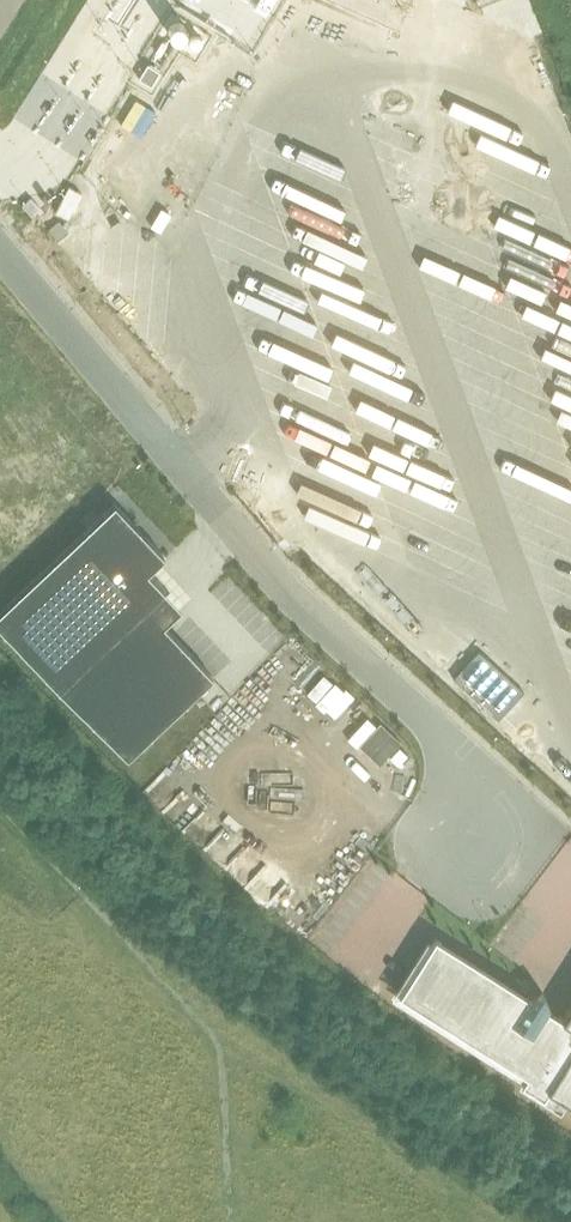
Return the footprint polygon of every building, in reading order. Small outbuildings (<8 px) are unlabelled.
[(31,198),(25,203),(23,205),(32,216),(34,214),(40,208),(31,198)] [(59,221),(48,230),(57,241),(68,232),(59,221)] [(0,611),(0,630),(129,759),(215,679),(164,626),(130,590),(147,573),(164,557),(113,503),(0,611)] [(400,996),(528,1077),(523,1085),(544,1098),(549,1090),(570,1104),(570,1007),(563,1020),(548,1010),(550,1006),(543,993),(529,993),(527,996),(436,939),(400,996)]
